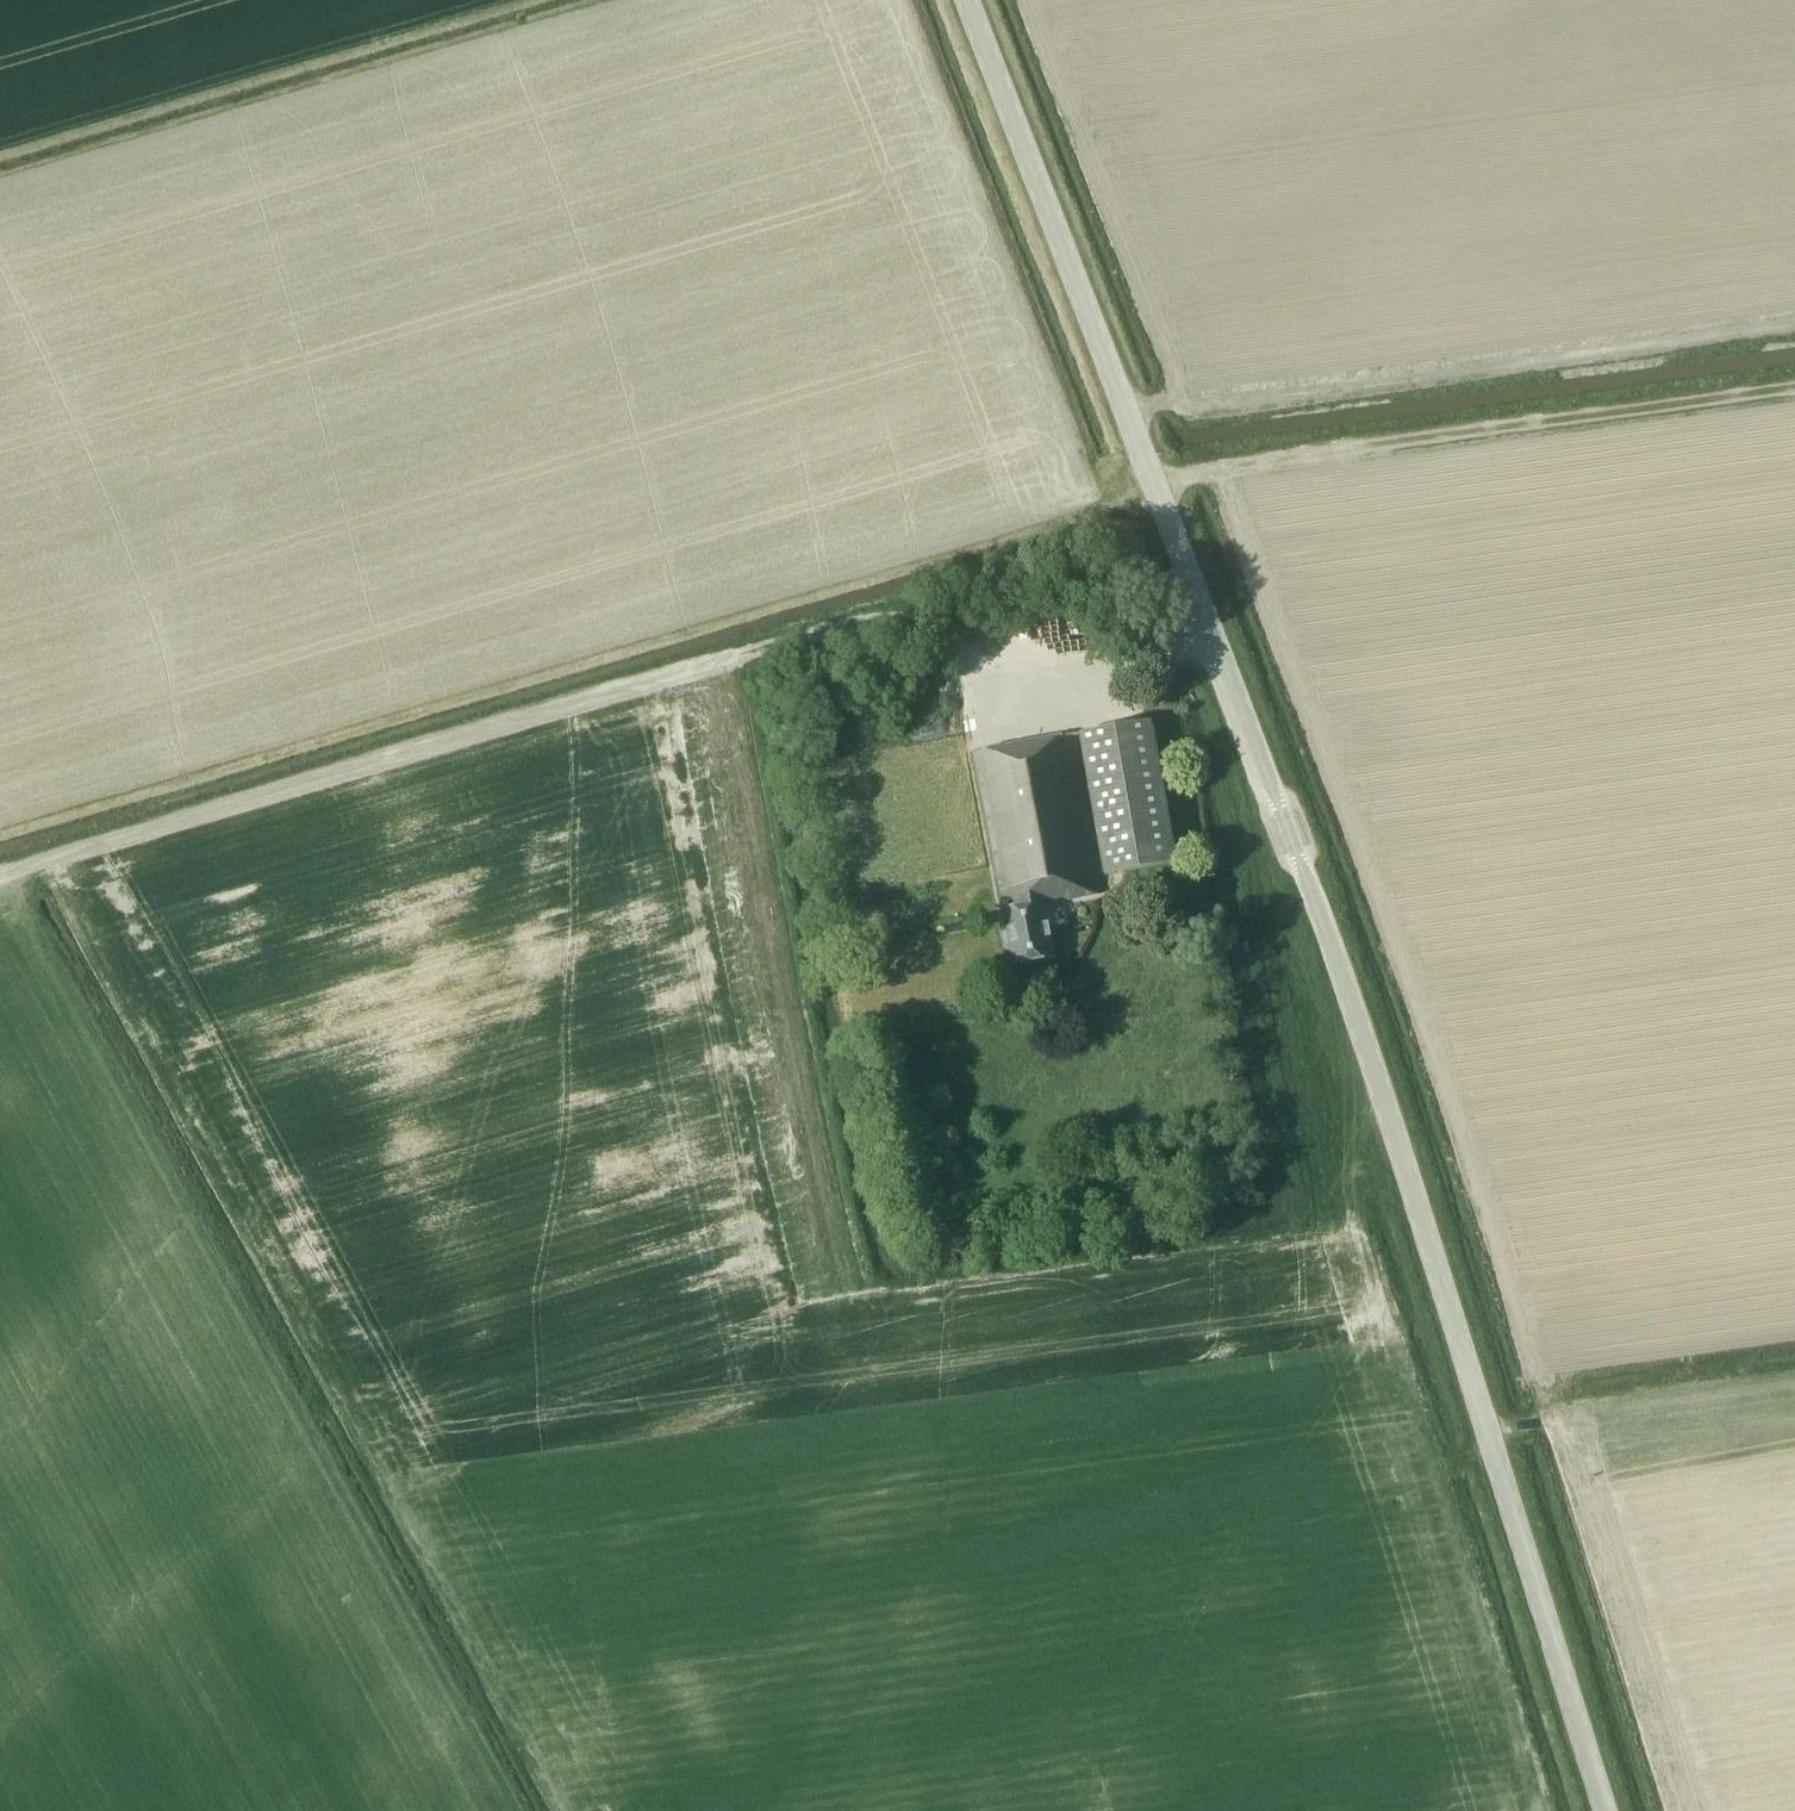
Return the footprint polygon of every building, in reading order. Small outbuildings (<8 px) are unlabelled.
[(1079,733),(1082,749),(1103,874),(1177,862),(1152,720),(1079,733)] [(1068,735),(987,749),(973,752),(1002,921),(998,921),(1003,949),(1008,948),(1011,965),(1051,957),(1042,903),(1096,894),(1068,735)]
